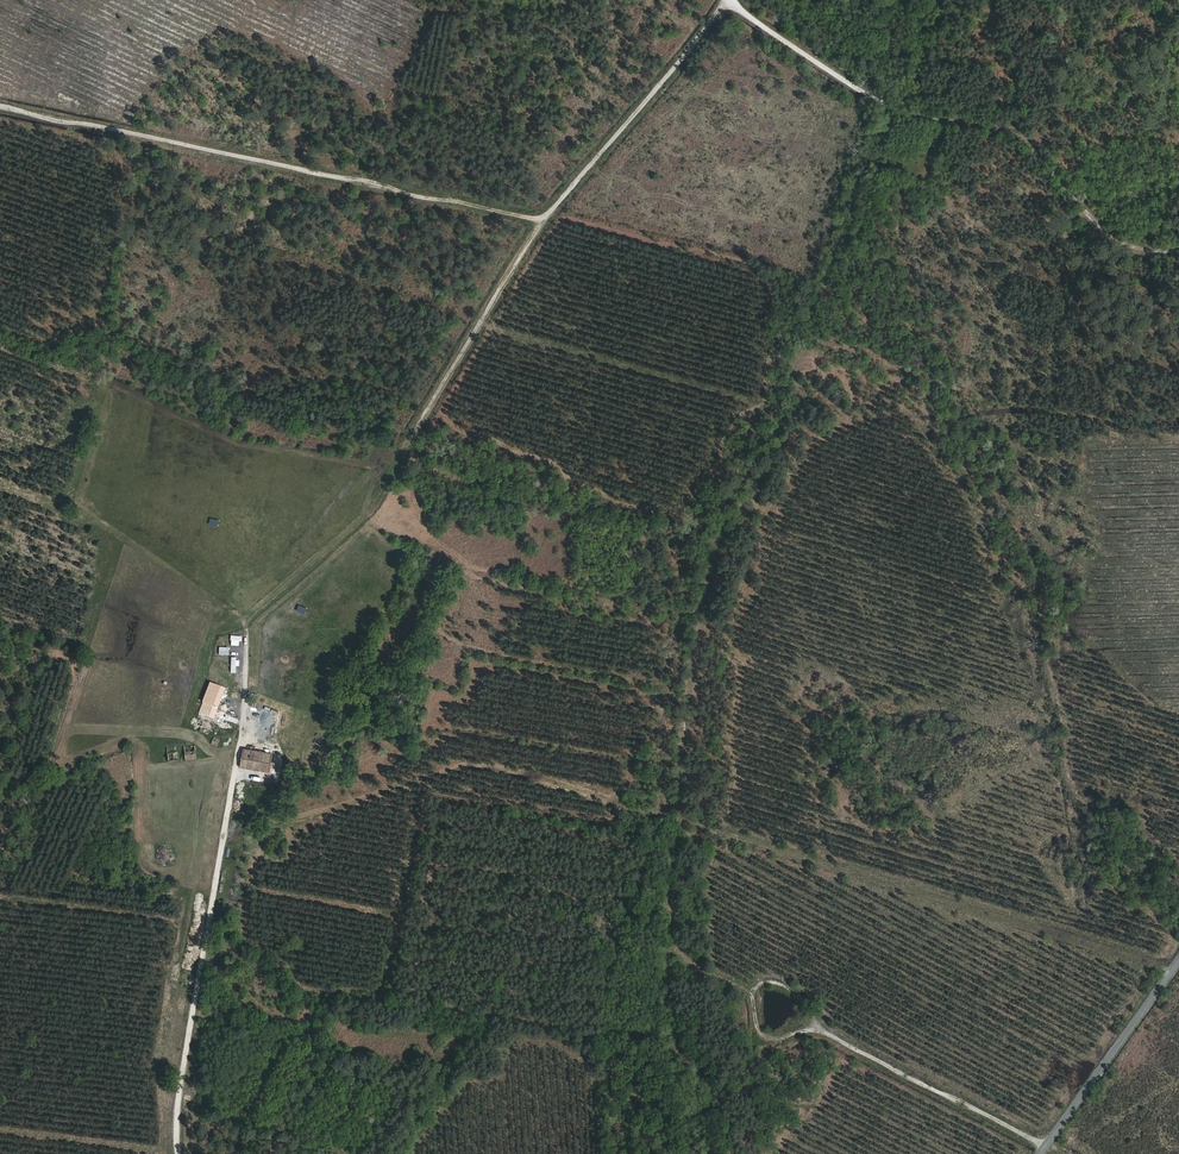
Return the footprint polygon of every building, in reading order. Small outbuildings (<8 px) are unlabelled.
[(201,730),(207,733),(225,688),(210,681),(202,700),(204,701),(199,711),(202,712),(199,719),(201,720),(199,726),(202,728),(201,730)] [(214,737),(211,743),(217,746),(220,740),(214,737)] [(197,758),(195,744),(184,745),(185,752),(185,759),(197,758)] [(178,746),(167,747),(169,761),(179,760),(178,753),(178,746)] [(252,750),(244,749),(242,758),(250,759),(252,750)] [(250,759),(242,758),(241,766),(261,770),(269,770),(272,753),(252,750),(250,759)] [(209,785),(208,793),(221,794),(221,785),(209,785)] [(200,817),(200,826),(211,827),(211,818),(200,817)] [(214,927),(212,940),(226,943),(229,929),(214,927)]
